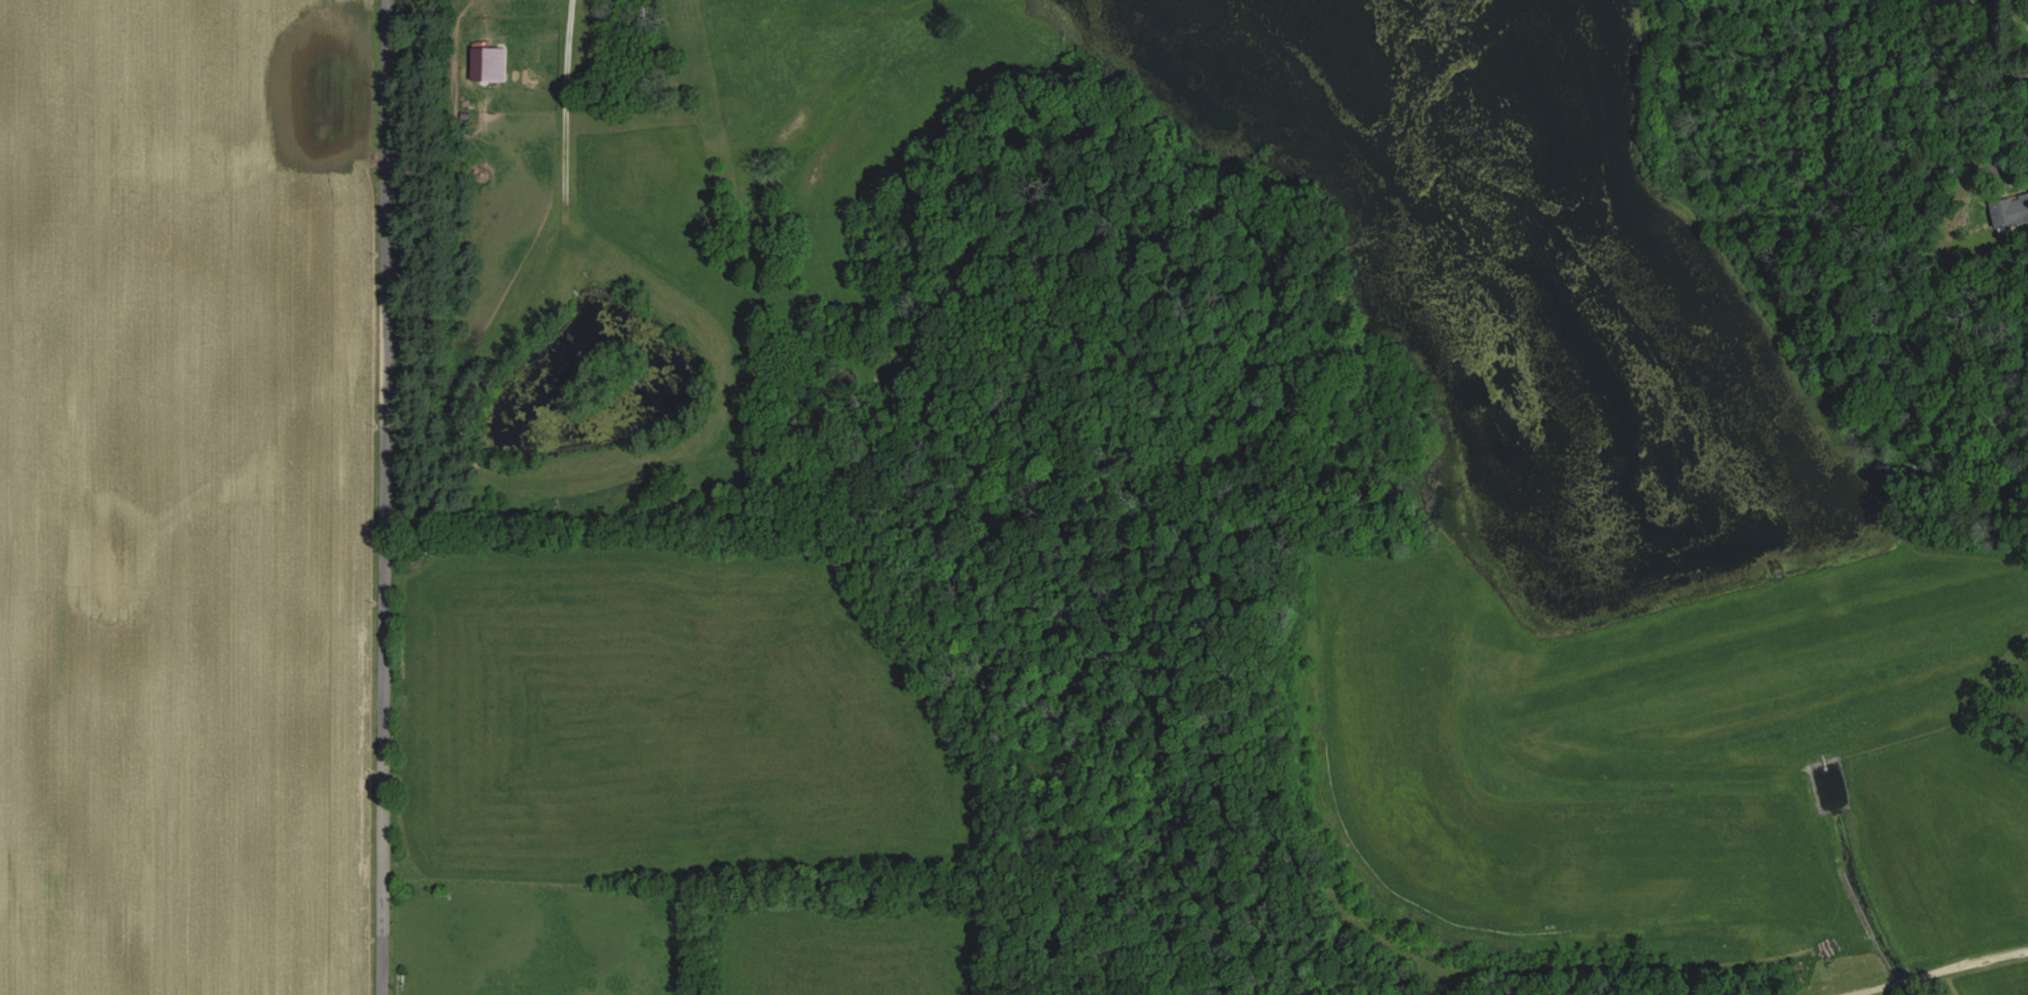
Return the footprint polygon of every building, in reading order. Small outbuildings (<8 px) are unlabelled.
[(475,81),(509,81),(510,48),(475,47),(475,81)] [(1999,230),(2027,222),(2027,195),(1992,204),(1999,230)]
